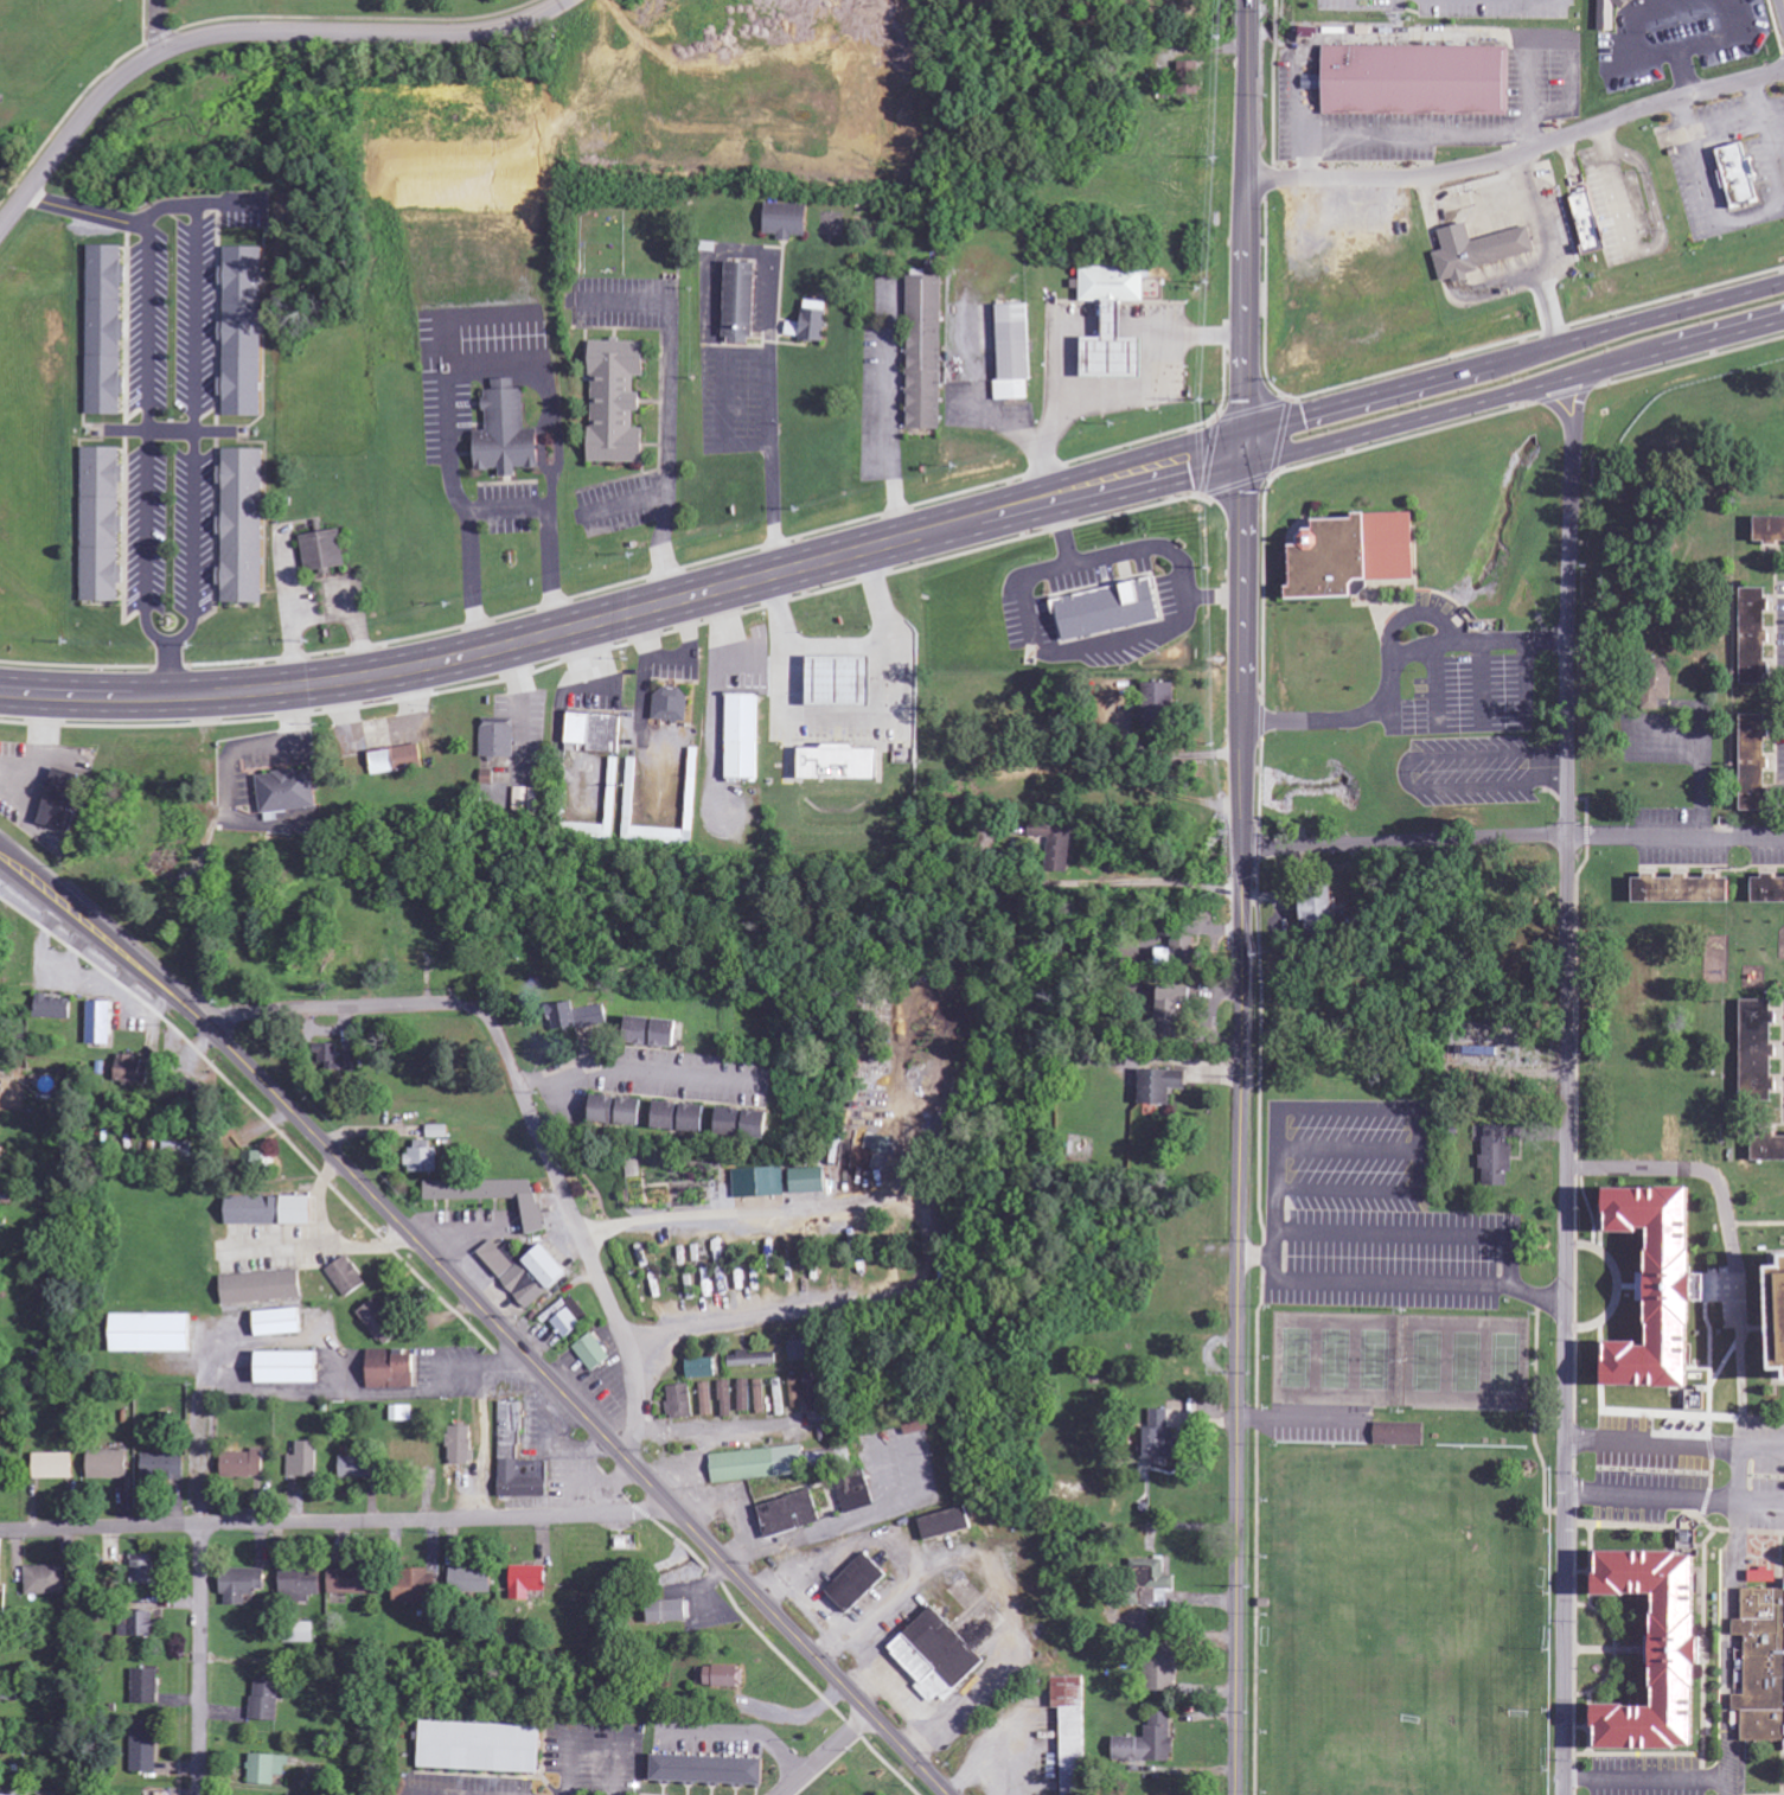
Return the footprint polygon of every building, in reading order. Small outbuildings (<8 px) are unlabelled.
[(1618,32),(1617,0),(1601,0),(1601,32),(1618,32)] [(1509,46),(1327,46),(1327,113),(1509,113),(1509,46)] [(1179,94),(1201,94),(1200,61),(1179,62),(1179,94)] [(1720,149),(1733,209),(1763,202),(1750,143),(1720,149)] [(1587,255),(1609,250),(1595,193),(1573,198),(1587,255)] [(792,241),(792,236),(808,236),(809,205),(767,203),(766,234),(779,235),(778,241),(792,241)] [(1441,230),(1446,250),(1436,252),(1442,282),(1455,279),(1456,283),(1473,279),(1470,269),(1539,254),(1533,227),(1474,241),(1470,224),(1441,230)] [(88,415),(121,415),(122,394),(128,394),(128,378),(122,378),(123,338),(128,338),(128,322),(123,322),(123,284),(128,284),(129,266),(123,266),(123,246),(90,245),(88,415)] [(263,416),(264,247),(227,247),(227,267),(223,267),(223,285),(226,285),(225,396),(225,416),(263,416)] [(726,341),(756,342),(758,262),(728,262),(726,341)] [(943,430),(943,276),(909,276),(909,430),(943,430)] [(808,335),(824,336),(825,304),(809,304),(808,335)] [(1029,379),(1034,379),(1032,304),(998,305),(1000,381),(996,381),(996,400),(1030,400),(1029,379)] [(1146,339),(1109,339),(1086,339),(1086,376),(1146,376),(1146,339)] [(648,342),(593,341),(593,462),(646,463),(647,428),(636,428),(636,412),(644,412),(645,393),(636,393),(637,377),(648,377),(648,342)] [(542,468),(541,430),(526,430),(525,388),(516,389),(516,379),(495,379),(495,390),(486,390),(487,431),(477,432),(478,470),(502,469),(502,477),(518,477),(518,469),(542,468)] [(82,601),(119,601),(119,583),(125,583),(125,568),(120,568),(120,533),(125,533),(126,517),(120,517),(120,482),(126,482),(126,466),(121,466),(121,448),(84,447),(82,601)] [(265,449),(225,449),(225,467),(220,467),(220,485),(225,485),(224,518),(219,518),(219,535),(224,535),(224,569),(220,569),(219,586),(223,586),(223,603),(264,604),(265,449)] [(1422,580),(1421,514),(1322,517),(1322,530),(1307,530),(1308,546),(1298,546),(1299,587),(1293,587),(1294,599),(1363,598),(1362,581),(1422,580)] [(1783,543),(1783,517),(1760,517),(1760,543),(1783,543)] [(302,535),(306,572),(346,567),(342,531),(302,535)] [(1053,598),(1056,616),(1063,615),(1067,640),(1164,623),(1156,580),(1053,598)] [(1745,685),(1772,685),(1772,663),(1771,663),(1771,589),(1746,589),(1745,685)] [(812,706),(873,707),(874,658),(813,657),(812,706)] [(1673,701),(1674,681),(1651,680),(1650,704),(1661,705),(1661,700),(1673,701)] [(1148,729),(1180,728),(1179,683),(1147,684),(1148,729)] [(656,720),(690,721),(691,689),(657,688),(656,720)] [(760,779),(762,695),(730,694),(728,779),(760,779)] [(621,754),(623,716),(569,713),(568,744),(591,745),(591,752),(621,754)] [(1747,811),(1773,811),(1771,715),(1745,715),(1747,811)] [(514,758),(515,723),(482,722),(481,758),(514,758)] [(421,745),(370,754),(374,776),(425,767),(421,745)] [(882,780),(883,747),(803,746),(803,778),(882,780)] [(319,808),(314,768),(258,776),(263,815),(319,808)] [(42,823),(71,830),(81,788),(88,789),(90,777),(55,769),(42,823)] [(515,812),(541,813),(542,789),(516,788),(515,812)] [(632,828),(632,821),(623,820),(623,842),(693,845),(694,830),(632,828)] [(1050,838),(1049,871),(1072,872),(1074,824),(1032,823),(1032,837),(1050,838)] [(1638,903),(1733,904),(1733,877),(1711,877),(1711,879),(1693,879),(1693,875),(1680,874),(1680,878),(1661,878),(1661,876),(1638,876),(1638,903)] [(1783,903),(1783,878),(1780,878),(1780,876),(1758,876),(1757,903),(1783,903)] [(1310,936),(1338,935),(1337,894),(1309,895),(1310,936)] [(1180,1036),(1181,1004),(1194,1004),(1195,986),(1162,985),(1160,1036),(1180,1036)] [(72,1019),(73,997),(36,997),(35,1018),(72,1019)] [(1778,1001),(1746,1001),(1746,1103),(1777,1103),(1776,1023),(1778,1023),(1778,1001)] [(88,1045),(112,1045),(113,1003),(89,1002),(88,1045)] [(554,1033),(608,1024),(605,1005),(576,1010),(575,1002),(550,1006),(554,1033)] [(684,1023),(630,1016),(627,1043),(681,1049),(684,1023)] [(327,1074),(354,1073),(354,1053),(338,1054),(338,1044),(317,1045),(318,1064),(327,1064),(327,1074)] [(151,1085),(153,1059),(117,1057),(116,1083),(151,1085)] [(1170,1106),(1171,1090),(1188,1090),(1188,1071),(1142,1070),(1141,1105),(1170,1106)] [(593,1124),(646,1126),(647,1099),(595,1096),(593,1124)] [(656,1129),(708,1135),(711,1107),(659,1101),(656,1129)] [(773,1112),(717,1111),(716,1137),(772,1139),(773,1112)] [(1512,1145),(1508,1145),(1508,1128),(1485,1128),(1485,1157),(1483,1157),(1483,1187),(1512,1187),(1512,1145)] [(1756,1161),(1783,1162),(1783,1138),(1757,1137),(1756,1161)] [(437,1173),(437,1142),(416,1142),(416,1149),(408,1149),(408,1173),(437,1173)] [(786,1197),(785,1168),(733,1170),(734,1198),(786,1197)] [(828,1169),(793,1170),(793,1194),(828,1193),(828,1169)] [(426,1201),(526,1198),(528,1234),(541,1234),(539,1180),(426,1183),(426,1201)] [(1703,1388),(1704,1191),(1610,1190),(1610,1234),(1658,1234),(1658,1250),(1660,1250),(1660,1273),(1650,1273),(1650,1336),(1661,1336),(1661,1343),(1618,1343),(1618,1388),(1703,1388)] [(317,1196),(228,1198),(228,1226),(317,1225),(317,1196)] [(549,1291),(507,1246),(502,1250),(493,1240),(478,1255),(530,1310),(549,1291)] [(527,1260),(550,1291),(571,1276),(548,1245),(527,1260)] [(365,1287),(351,1257),(328,1268),(343,1298),(365,1287)] [(1772,1311),(1775,1311),(1776,1320),(1783,1320),(1783,1270),(1772,1270),(1772,1311)] [(224,1304),(303,1301),(302,1272),(222,1275),(224,1304)] [(383,1347),(402,1334),(376,1299),(358,1312),(383,1347)] [(564,1341),(583,1328),(565,1300),(546,1313),(564,1341)] [(303,1335),(302,1310),(257,1312),(258,1337),(303,1335)] [(113,1354),(193,1352),(192,1314),(113,1316),(113,1354)] [(592,1373),(611,1359),(593,1334),(573,1348),(592,1373)] [(789,1342),(790,1362),(816,1361),(815,1341),(789,1342)] [(369,1389),(417,1390),(418,1356),(408,1356),(408,1351),(370,1350),(369,1389)] [(321,1385),(322,1353),(260,1352),(260,1384),(321,1385)] [(778,1353),(730,1354),(730,1367),(779,1366),(778,1353)] [(717,1378),(716,1359),(688,1360),(688,1380),(717,1378)] [(804,1375),(808,1411),(819,1410),(815,1374),(804,1375)] [(803,1408),(797,1376),(788,1377),(794,1410),(803,1408)] [(751,1380),(737,1380),(738,1413),(751,1413),(751,1380)] [(756,1413),(766,1413),(765,1380),(755,1381),(756,1413)] [(785,1416),(783,1380),(774,1380),(776,1417),(785,1416)] [(731,1382),(719,1382),(720,1419),(732,1419),(731,1382)] [(713,1416),(712,1383),(700,1384),(701,1417),(713,1416)] [(693,1419),(691,1386),(667,1387),(669,1420),(693,1419)] [(500,1498),(549,1497),(549,1461),(523,1462),(522,1403),(499,1403),(500,1498)] [(1171,1410),(1148,1411),(1149,1461),(1180,1460),(1180,1441),(1171,1441),(1171,1410)] [(1425,1425),(1376,1424),(1375,1445),(1424,1446),(1425,1425)] [(473,1427),(449,1428),(449,1464),(474,1464),(473,1427)] [(288,1478),(318,1478),(318,1443),(298,1443),(298,1457),(287,1457),(288,1478)] [(715,1482),(838,1471),(836,1452),(804,1455),(803,1447),(712,1455),(715,1482)] [(130,1452),(90,1451),(89,1479),(129,1480),(130,1452)] [(223,1478),(265,1478),(265,1451),(223,1452),(223,1478)] [(35,1480),(74,1479),(74,1453),(34,1454),(35,1480)] [(143,1479),(186,1480),(187,1456),(144,1455),(143,1479)] [(340,1479),(380,1480),(381,1458),(341,1457),(340,1479)] [(848,1515),(876,1506),(865,1469),(836,1478),(848,1515)] [(813,1491),(758,1507),(768,1539),(822,1523),(813,1491)] [(919,1520),(926,1543),(973,1529),(966,1506),(919,1520)] [(827,1591),(849,1615),(889,1577),(867,1554),(827,1591)] [(1708,1752),(1711,1556),(1610,1554),(1609,1598),(1667,1599),(1666,1627),(1656,1627),(1656,1655),(1649,1655),(1649,1666),(1656,1666),(1656,1682),(1666,1682),(1666,1709),(1599,1708),(1599,1750),(1708,1752)] [(133,1589),(158,1589),(157,1556),(132,1556),(133,1589)] [(1136,1560),(1137,1606),(1157,1606),(1157,1590),(1176,1590),(1175,1577),(1166,1577),(1166,1559),(1136,1560)] [(66,1566),(26,1567),(26,1596),(66,1595),(66,1566)] [(548,1567),(512,1566),(511,1600),(531,1601),(531,1591),(547,1592),(548,1567)] [(323,1597),(322,1568),(282,1570),(283,1599),(323,1597)] [(493,1594),(493,1569),(451,1569),(452,1594),(493,1594)] [(246,1606),(246,1597),(258,1596),(257,1590),(267,1590),(266,1570),(223,1570),(223,1597),(227,1596),(227,1607),(246,1606)] [(329,1594),(382,1595),(382,1571),(330,1570),(329,1594)] [(438,1578),(429,1577),(430,1570),(396,1570),(395,1604),(437,1605),(438,1578)] [(1743,1589),(1742,1621),(1735,1621),(1735,1637),(1748,1638),(1747,1696),(1735,1696),(1735,1713),(1741,1713),(1740,1744),(1783,1745),(1783,1590),(1743,1589)] [(687,1601),(650,1601),(650,1623),(688,1623),(687,1601)] [(921,1683),(916,1688),(932,1704),(940,1697),(946,1702),(986,1663),(931,1608),(888,1650),(921,1683)] [(154,1614),(120,1613),(119,1637),(157,1639),(158,1625),(153,1624),(154,1614)] [(1176,1696),(1178,1658),(1154,1657),(1152,1694),(1176,1696)] [(741,1688),(742,1667),(706,1666),(706,1687),(741,1688)] [(159,1670),(134,1670),(133,1705),(159,1705),(159,1670)] [(1086,1678),(1053,1678),(1053,1710),(1061,1710),(1060,1794),(1085,1794),(1086,1678)] [(282,1684),(260,1681),(254,1717),(277,1720),(282,1684)] [(1173,1714),(1151,1714),(1151,1726),(1146,1726),(1146,1738),(1112,1738),(1112,1762),(1173,1762),(1173,1714)] [(541,1774),(543,1727),(422,1723),(420,1769),(541,1774)] [(131,1772),(157,1773),(158,1725),(132,1725),(131,1772)] [(276,1777),(285,1777),(286,1767),(290,1767),(291,1757),(250,1755),(249,1785),(275,1787),(276,1777)] [(655,1782),(767,1786),(768,1760),(656,1757),(655,1782)]
